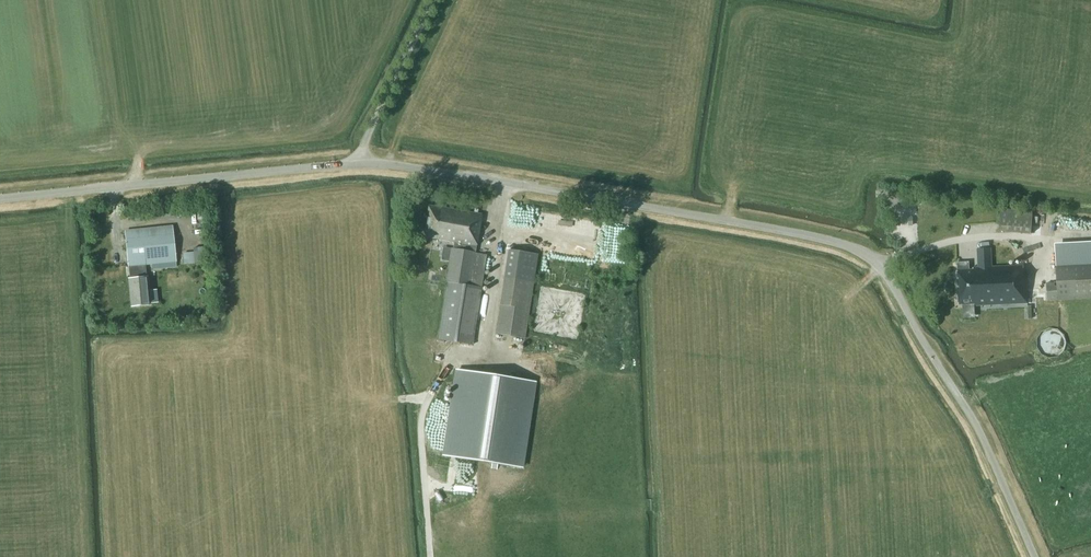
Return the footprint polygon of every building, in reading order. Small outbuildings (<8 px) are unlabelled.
[(472,345),(487,255),(475,253),(481,214),(429,206),(424,237),(454,242),(453,248),(452,248),(446,281),(447,281),(438,340),(472,345)] [(1000,209),(999,231),(1031,233),(1033,211),(1000,209)] [(190,211),(190,220),(203,220),(203,211),(190,211)] [(145,264),(176,261),(172,227),(125,232),(129,266),(132,265),(133,279),(130,279),(133,305),(149,304),(145,264)] [(605,251),(558,245),(557,254),(604,260),(605,251)] [(450,261),(452,248),(444,247),(442,260),(450,261)] [(208,264),(208,248),(195,248),(195,253),(185,253),(185,265),(208,264)] [(537,254),(508,250),(495,334),(524,338),(537,254)] [(1056,264),(1090,262),(1090,250),(1056,252),(1056,264)] [(974,304),(974,306),(1028,303),(1027,277),(1024,277),(1024,265),(973,268),(973,270),(970,270),(969,262),(957,262),(957,270),(959,305),(974,304)] [(1090,298),(1090,262),(1056,264),(1057,283),(1046,283),(1047,301),(1090,298)] [(1067,345),(1067,343),(1067,340),(1066,337),(1065,335),(1062,332),(1059,330),(1058,329),(1055,329),(1052,329),(1049,329),(1047,330),(1044,332),(1042,334),(1040,338),(1039,340),(1039,343),(1039,345),(1040,348),(1043,352),(1047,355),(1050,356),(1053,357),(1057,356),(1060,354),(1063,352),(1064,351),(1066,348),(1067,345)] [(534,381),(458,370),(444,456),(521,468),(534,381)]
